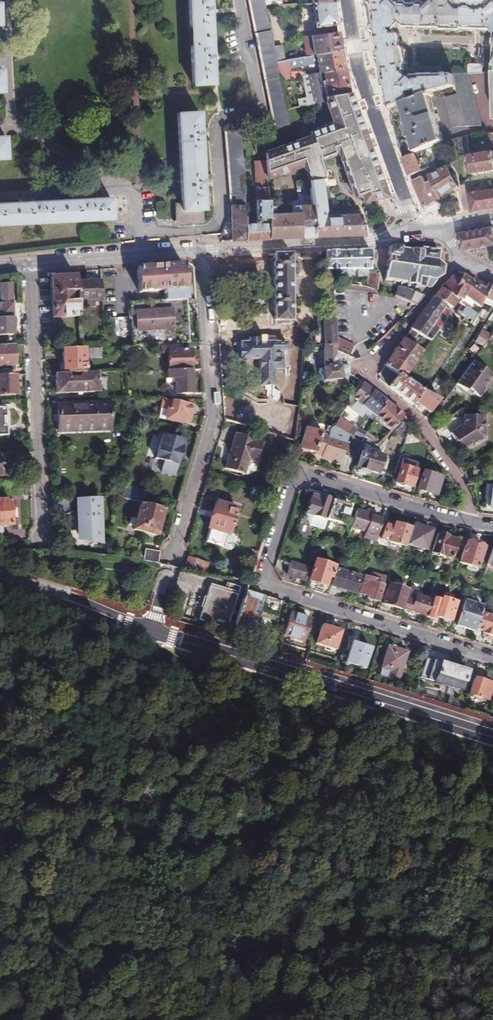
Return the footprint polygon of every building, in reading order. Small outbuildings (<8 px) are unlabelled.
[(192,85),(213,84),(212,64),(211,55),(210,16),(209,7),(209,0),(188,0),(192,85)] [(272,124),(286,121),(284,105),(279,75),(276,58),(274,46),(265,2),(264,0),(247,0),(272,124)] [(378,39),(402,34),(398,31),(402,25),(406,28),(410,29),(411,3),(409,3),(408,1),(404,1),(402,3),(399,2),(397,0),(372,0),(378,39)] [(417,29),(443,29),(443,30),(464,31),(464,30),(473,30),(473,5),(472,5),(471,2),(467,2),(465,4),(462,5),(458,1),(458,0),(433,0),(429,4),(427,3),(425,1),(422,1),(420,3),(418,3),(417,29)] [(338,24),(335,2),(313,3),(316,26),(338,24)] [(480,30),(491,31),(492,33),(492,5),(490,5),(487,2),(484,2),(481,5),(480,30)] [(411,3),(410,29),(413,29),(417,29),(418,3),(414,3),(411,3)] [(473,5),(473,30),(477,30),(480,30),(481,5),(478,5),(473,5)] [(276,58),(279,75),(289,74),(288,64),(291,63),(317,60),(318,70),(321,70),(344,67),(342,55),(339,31),(310,34),(312,54),(307,55),(283,58),(276,58)] [(312,54),(310,34),(304,35),(307,55),(312,54)] [(379,43),(379,46),(403,41),(403,38),(402,34),(378,39),(379,43)] [(379,46),(391,106),(429,91),(433,90),(456,86),(452,72),(414,73),(412,77),(407,73),(409,70),(408,63),(409,63),(406,45),(404,45),(403,41),(379,46)] [(281,45),(274,46),(276,58),(283,58),(281,45)] [(349,93),(344,67),(321,70),(324,88),(321,88),(322,96),(349,93)] [(312,100),(322,99),(322,96),(321,88),(318,70),(308,71),(312,100)] [(296,97),(297,103),(312,100),(308,71),(301,72),(306,96),(296,97)] [(452,72),(456,86),(458,94),(467,124),(483,123),(469,71),(468,71),(452,72)] [(397,132),(404,157),(424,148),(443,139),(438,119),(441,118),(439,111),(436,112),(431,94),(434,93),(433,90),(429,91),(391,106),(397,132)] [(322,99),(326,108),(353,104),(350,94),(349,93),(322,96),(322,99)] [(467,124),(458,94),(446,96),(454,125),(467,124)] [(313,135),(288,143),(291,166),(300,163),(302,167),(307,180),(310,205),(315,236),(365,234),(361,213),(323,214),(322,195),(319,178),(323,178),(317,156),(333,151),(334,149),(337,148),(354,196),(361,195),(363,199),(386,194),(375,164),(353,104),(326,108),(332,123),(311,130),(313,135)] [(203,208),(202,188),(204,187),(204,179),(201,179),(199,139),(202,139),(202,132),(199,132),(197,111),(178,112),(182,201),(182,208),(178,209),(179,223),(202,222),(201,208),(203,208)] [(223,130),(228,201),(243,201),(239,134),(238,129),(223,130)] [(469,135),(459,137),(461,153),(471,152),(469,138),(469,135)] [(288,143),(262,152),(262,157),(264,173),(264,179),(292,170),(291,166),(288,143)] [(474,174),(492,172),(492,151),(472,154),(474,174)] [(244,214),(245,240),(269,240),(267,214),(264,179),(264,173),(262,157),(250,158),(255,223),(248,223),(248,214),(244,214)] [(426,169),(441,198),(459,187),(448,166),(440,170),(435,159),(430,161),(432,166),(426,169)] [(426,169),(412,176),(425,207),(441,198),(426,169)] [(471,191),(473,211),(492,208),(492,189),(471,191)] [(111,219),(111,198),(91,199),(82,199),(43,201),(34,201),(0,203),(0,224),(111,219)] [(270,214),(267,214),(269,240),(299,238),(296,208),(293,208),(292,201),(287,202),(288,213),(270,214)] [(230,206),(232,240),(245,240),(244,214),(243,205),(230,206)] [(296,208),(299,238),(315,236),(310,205),(296,206),(296,208)] [(460,233),(463,251),(492,246),(492,227),(460,233)] [(411,249),(388,247),(387,256),(389,256),(386,270),(385,270),(383,282),(385,282),(385,279),(392,280),(392,283),(393,283),(394,281),(399,282),(399,285),(401,285),(401,282),(406,283),(405,286),(408,286),(408,284),(413,285),(413,287),(416,287),(416,286),(428,288),(434,282),(435,279),(442,275),(443,266),(446,265),(449,252),(424,246),(422,248),(411,247),(411,249)] [(369,249),(325,251),(326,268),(339,268),(339,277),(349,277),(349,268),(357,269),(357,278),(367,278),(367,274),(369,249)] [(291,253),(274,255),(276,325),(294,325),(291,253)] [(187,320),(184,264),(137,267),(138,291),(166,289),(166,300),(130,302),(132,346),(140,345),(155,344),(199,342),(197,319),(187,320)] [(461,298),(463,295),(473,280),(463,275),(457,273),(444,283),(433,297),(445,304),(451,308),(458,297),(460,299),(461,298)] [(367,274),(367,278),(366,286),(375,290),(378,275),(367,274)] [(77,283),(76,275),(50,277),(53,318),(79,317),(78,303),(69,303),(69,293),(75,293),(76,296),(78,296),(77,283)] [(481,302),(492,284),(488,282),(484,287),(473,280),(463,295),(479,304),(481,302)] [(103,298),(102,281),(77,283),(78,296),(78,301),(87,300),(87,306),(94,305),(94,298),(103,298)] [(492,284),(481,302),(491,307),(492,303),(492,284)] [(12,336),(10,285),(0,285),(0,291),(1,298),(0,298),(0,301),(3,301),(3,305),(0,306),(0,337),(12,336)] [(393,296),(405,301),(414,292),(404,288),(396,287),(393,296)] [(405,301),(415,305),(422,296),(414,292),(405,301)] [(445,304),(433,297),(410,329),(428,341),(436,330),(447,313),(449,311),(443,308),(445,304)] [(470,304),(461,298),(460,299),(458,303),(465,308),(467,309),(470,304)] [(476,314),(467,309),(465,308),(461,314),(472,320),(476,314)] [(447,313),(436,330),(441,333),(452,317),(447,313)] [(325,333),(326,345),(338,349),(336,336),(333,316),(318,316),(318,333),(325,333)] [(484,347),(488,341),(477,334),(473,340),(484,347)] [(415,341),(406,335),(385,364),(399,374),(403,377),(409,369),(426,345),(421,342),(417,348),(413,345),(415,341)] [(336,336),(338,349),(348,355),(353,347),(336,336)] [(288,351),(288,344),(278,344),(277,343),(263,343),(263,341),(250,341),(250,343),(242,344),(242,359),(261,359),(262,386),(274,386),(274,370),(283,370),(283,352),(288,351)] [(326,345),(323,345),(325,368),(318,371),(319,380),(325,381),(341,380),(341,373),(347,373),(348,366),(340,367),(336,355),(338,349),(326,345)] [(168,370),(192,369),(191,350),(179,350),(179,346),(173,346),(160,347),(161,352),(168,352),(168,370)] [(13,347),(0,348),(0,368),(14,367),(13,347)] [(66,373),(81,373),(81,369),(85,369),(85,357),(89,356),(90,358),(101,358),(101,347),(64,349),(66,373)] [(475,359),(451,392),(460,398),(469,387),(480,396),(487,387),(485,386),(492,375),(492,372),(475,359)] [(192,393),(192,369),(168,370),(167,370),(168,379),(173,379),(174,386),(176,386),(177,393),(192,393)] [(414,372),(409,369),(403,377),(414,386),(418,380),(411,376),(414,372)] [(100,391),(100,372),(81,373),(66,373),(54,373),(55,393),(100,391)] [(389,387),(413,405),(415,402),(422,392),(421,391),(414,386),(403,377),(399,374),(389,387)] [(14,375),(0,376),(0,397),(16,396),(14,375)] [(420,377),(418,380),(414,386),(421,391),(427,381),(420,377)] [(373,391),(363,383),(352,397),(362,405),(373,391)] [(375,415),(386,401),(373,391),(362,405),(367,408),(375,415)] [(415,402),(430,412),(439,399),(434,396),(432,399),(426,395),(422,392),(415,402)] [(167,420),(181,423),(187,424),(188,420),(189,420),(193,407),(165,401),(163,410),(168,411),(167,420)] [(392,430),(403,415),(386,401),(375,415),(392,430)] [(57,407),(58,430),(110,428),(109,404),(57,407)] [(333,424),(352,436),(360,422),(345,413),(341,421),(337,419),(333,424)] [(488,437),(488,415),(466,414),(466,425),(462,428),(461,427),(452,433),(457,441),(459,440),(465,449),(475,442),(480,442),(488,437)] [(340,451),(357,456),(361,441),(352,436),(333,424),(330,423),(326,425),(325,429),(327,432),(326,436),(322,433),(322,431),(309,426),(303,447),(316,451),(317,448),(324,450),(323,453),(322,454),(337,460),(340,451)] [(366,432),(363,437),(370,441),(373,435),(366,432)] [(254,462),(260,442),(234,434),(225,468),(243,474),(248,460),(254,462)] [(157,459),(177,465),(184,441),(164,436),(157,459)] [(377,445),(382,440),(377,437),(373,443),(377,445)] [(357,473),(363,475),(364,474),(368,474),(370,471),(377,473),(379,467),(382,467),(386,458),(361,450),(356,466),(359,467),(357,473)] [(177,465),(157,459),(154,470),(174,475),(177,465)] [(410,486),(415,470),(399,465),(394,481),(395,482),(397,484),(401,486),(404,484),(410,486)] [(434,493),(440,476),(422,471),(416,487),(419,488),(418,491),(425,493),(426,490),(434,493)] [(486,480),(485,498),(488,498),(488,506),(492,506),(492,478),(486,480)] [(147,495),(122,488),(122,497),(142,503),(145,504),(147,495)] [(79,533),(99,534),(97,496),(77,497),(79,533)] [(310,528),(324,533),(328,521),(333,503),(327,502),(326,499),(322,497),(316,496),(315,498),(311,497),(304,519),(310,528)] [(11,528),(10,502),(0,502),(0,529),(11,528)] [(229,534),(238,508),(215,502),(207,527),(210,529),(206,542),(222,547),(226,533),(229,534)] [(351,508),(333,502),(333,503),(328,521),(345,526),(351,508)] [(157,535),(165,509),(145,504),(142,503),(134,528),(157,535)] [(366,517),(356,513),(351,530),(365,535),(363,541),(375,545),(382,523),(371,519),(372,518),(366,517)] [(259,525),(265,527),(269,517),(262,516),(259,525)] [(382,541),(405,548),(411,528),(404,526),(403,524),(399,523),(397,524),(396,527),(395,527),(394,528),(386,526),(382,541)] [(425,551),(431,531),(415,526),(408,546),(425,551)] [(448,536),(439,534),(433,553),(452,559),(457,542),(447,539),(448,536)] [(469,543),(467,542),(461,562),(477,568),(483,547),(476,545),(475,542),(471,541),(469,543)] [(143,560),(158,563),(161,551),(146,548),(143,560)] [(244,557),(255,560),(257,554),(246,550),(244,557)] [(185,568),(197,571),(201,561),(188,557),(185,568)] [(331,576),(334,567),(315,561),(309,579),(310,580),(311,583),(314,584),(316,582),(326,585),(329,575),(331,576)] [(287,575),(306,581),(310,569),(291,563),(287,575)] [(96,568),(93,579),(103,583),(108,571),(96,568)] [(336,569),(331,584),(357,593),(361,577),(336,569)] [(373,582),(374,579),(365,576),(360,592),(367,594),(366,598),(369,599),(370,601),(373,602),(375,601),(378,601),(383,585),(373,582)] [(201,621),(227,630),(241,590),(228,585),(225,593),(211,588),(201,621)] [(401,609),(407,591),(390,585),(384,603),(401,609)] [(130,588),(126,600),(141,605),(146,592),(130,588)] [(410,588),(403,609),(426,617),(432,601),(417,596),(418,593),(416,590),(410,588)] [(246,590),(233,628),(246,633),(250,621),(256,623),(261,608),(264,609),(264,612),(277,616),(283,601),(259,594),(246,590)] [(450,621),(456,603),(442,598),(441,601),(436,616),(439,618),(450,621)] [(435,619),(436,616),(441,601),(432,599),(432,601),(426,617),(435,619)] [(459,626),(475,631),(476,630),(481,612),(483,606),(466,602),(459,626)] [(309,617),(311,612),(294,607),(293,612),(309,617)] [(291,612),(284,635),(303,640),(310,618),(291,612)] [(492,637),(492,615),(481,612),(476,630),(483,632),(482,634),(492,637)] [(336,648),(341,632),(323,626),(317,643),(336,648)] [(344,644),(342,650),(349,652),(346,662),(364,667),(370,647),(353,641),(351,646),(344,644)] [(399,679),(407,652),(389,646),(381,668),(391,671),(389,676),(399,679)] [(462,690),(468,671),(427,658),(421,676),(462,690)] [(488,701),(492,684),(483,681),(482,677),(478,676),(476,678),(474,678),(469,695),(488,701)]
